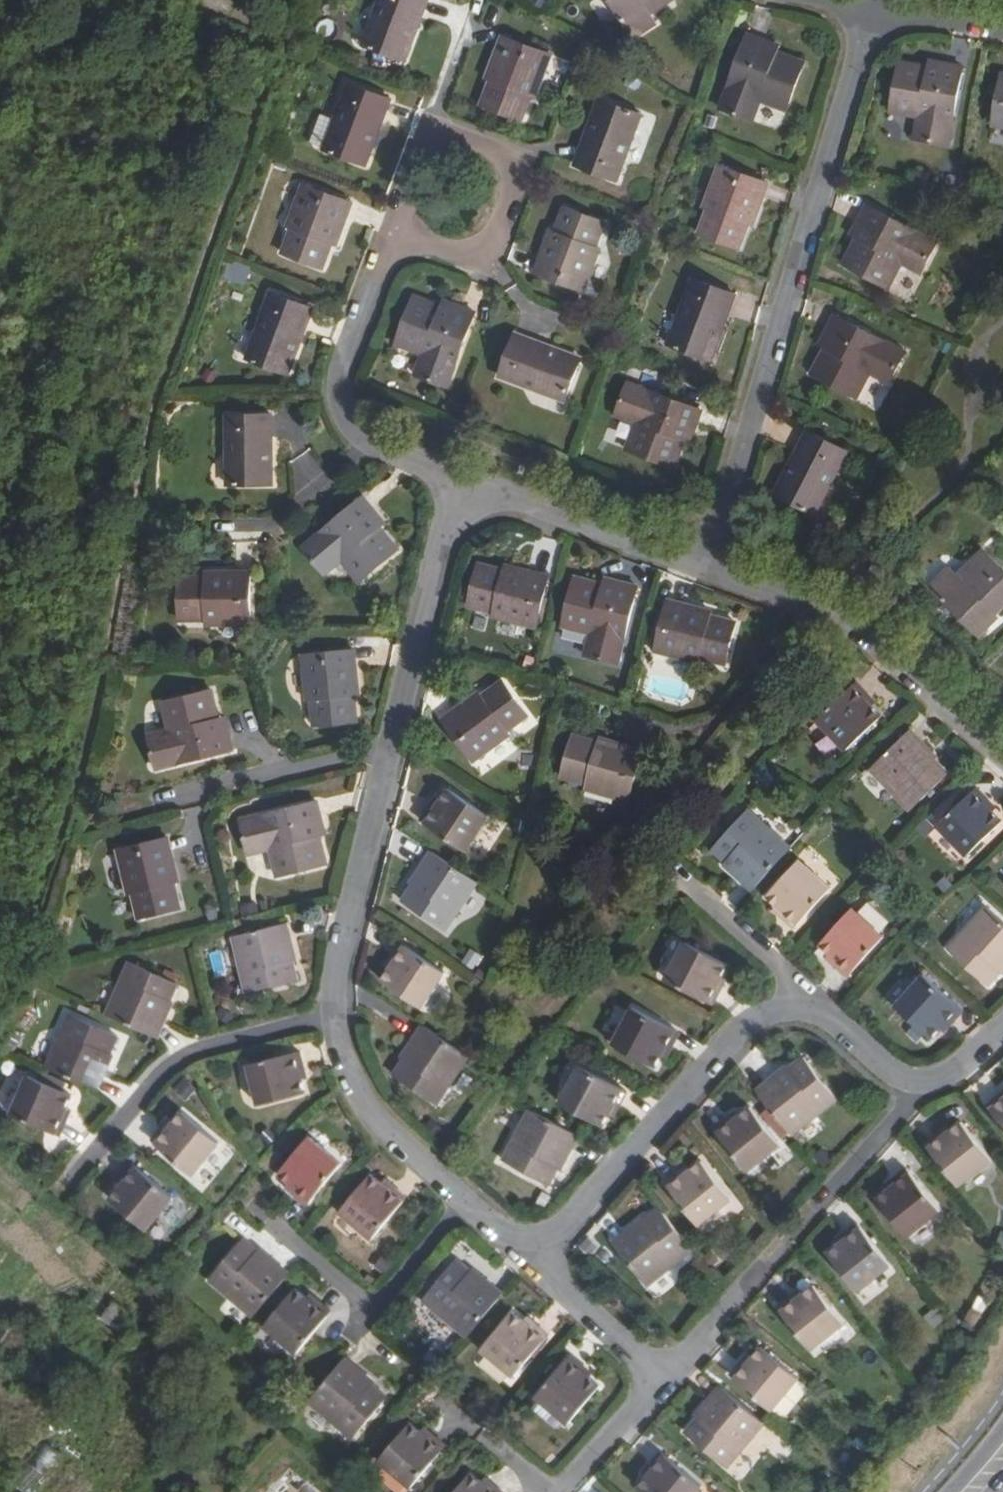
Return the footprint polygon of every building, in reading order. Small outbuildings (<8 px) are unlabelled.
[(360,43),(401,58),(423,0),(376,0),(360,43)] [(635,38),(656,25),(649,13),(671,0),(610,0),(635,38)] [(776,38),(751,29),(728,96),(753,105),(757,92),(792,105),(808,56),(774,44),(776,38)] [(547,49),(498,32),(482,73),(488,75),(479,101),(518,115),(527,89),(532,91),(547,49)] [(961,67),(927,60),(925,65),(898,60),(890,108),(916,113),(913,136),(948,143),(961,67)] [(1000,72),(992,126),(1002,128),(1002,73),(1000,72)] [(363,163),(387,97),(347,81),(323,146),(363,163)] [(643,112),(602,97),(578,164),(621,178),(643,112)] [(768,180),(720,161),(704,204),(709,206),(699,230),(740,245),(749,221),(753,222),(768,180)] [(347,208),(297,189),(281,233),(285,236),(279,253),(320,268),(327,251),(330,252),(347,208)] [(605,220),(566,204),(557,229),(552,227),(536,269),(585,288),(601,246),(597,244),(605,220)] [(937,239),(867,204),(852,235),(857,238),(844,263),(888,286),(903,260),(922,269),(937,239)] [(247,284),(253,267),(231,260),(225,277),(247,284)] [(735,292),(694,277),(670,342),(711,357),(735,292)] [(310,309),(268,293),(243,359),(285,374),(310,309)] [(439,308),(412,297),(394,344),(422,355),(414,375),(446,387),(474,314),(441,301),(439,308)] [(906,350),(836,317),(821,347),(826,350),(814,376),(857,396),(870,370),(892,380),(906,350)] [(581,359),(514,335),(499,377),(565,401),(581,359)] [(702,407),(630,380),(618,414),(639,421),(629,448),(675,464),(685,439),(690,440),(702,407)] [(227,417),(227,486),(271,485),(271,416),(227,417)] [(847,453),(805,434),(777,497),(815,517),(847,453)] [(387,521),(366,495),(306,543),(329,569),(347,556),(367,578),(403,549),(383,526),(387,521)] [(984,551),(959,575),(947,565),(930,584),(979,634),(998,616),(995,612),(1002,604),(1002,570),(984,551)] [(534,624),(546,574),(503,565),(502,570),(476,565),(466,602),(492,608),(492,615),(534,624)] [(248,625),(247,572),(202,572),(202,580),(174,581),(174,621),(201,621),(202,625),(248,625)] [(601,587),(572,581),(561,625),(590,631),(584,654),(619,661),(636,588),(602,579),(601,587)] [(709,611),(667,601),(654,652),(698,661),(699,656),(725,662),(734,623),(708,617),(709,611)] [(353,690),(350,645),(297,647),(298,692),(304,692),(305,719),(345,717),(344,690),(353,690)] [(863,689),(852,678),(814,715),(843,745),(877,711),(860,694),(863,689)] [(525,713),(503,680),(480,697),(476,691),(439,717),(470,760),(506,734),(503,729),(525,713)] [(216,716),(209,689),(162,701),(169,727),(146,733),(155,768),(232,748),(223,714),(216,716)] [(933,752),(908,726),(868,765),(907,805),(945,769),(931,754),(933,752)] [(574,739),(564,777),(587,784),(586,790),(628,802),(643,751),(600,739),(598,745),(574,739)] [(485,812),(446,786),(432,806),(427,803),(418,817),(464,846),(485,812)] [(987,798),(975,787),(937,824),(966,854),(1001,820),(983,801),(987,798)] [(317,834),(310,803),(234,823),(243,853),(265,847),(272,878),(317,866),(310,836),(317,834)] [(773,839),(743,812),(711,848),(729,864),(726,869),(738,879),(773,839)] [(178,883),(167,838),(115,852),(126,896),(131,896),(137,922),(175,912),(168,886),(178,883)] [(475,879),(428,848),(407,878),(409,881),(398,897),(441,927),(475,879)] [(828,888),(798,860),(764,897),(783,914),(781,918),(793,928),(828,888)] [(985,905),(947,947),(986,983),(1001,968),(1002,969),(1002,921),(985,905)] [(882,938),(852,910),(819,946),(838,963),(835,967),(847,977),(882,938)] [(293,957),(284,924),(231,938),(245,992),(296,980),(289,958),(293,957)] [(441,970),(397,941),(388,953),(393,956),(378,977),(418,1004),(441,970)] [(723,965),(681,942),(662,977),(708,1002),(716,989),(712,987),(723,965)] [(130,962),(106,1013),(157,1035),(170,1004),(169,1003),(176,982),(130,962)] [(962,1010),(923,973),(894,1004),(930,1036),(948,1018),(952,1021),(962,1010)] [(673,1030),(627,1007),(609,1042),(651,1063),(663,1042),(666,1044),(673,1030)] [(69,1015),(47,1067),(98,1089),(112,1056),(110,1055),(117,1036),(69,1015)] [(469,1054),(422,1023),(401,1053),(404,1056),(393,1073),(437,1102),(469,1054)] [(301,1066),(297,1052),(248,1064),(257,1102),(303,1091),(297,1067),(301,1066)] [(755,1089),(790,1133),(833,1098),(800,1057),(783,1070),(781,1068),(755,1089)] [(621,1090),(573,1065),(554,1102),(597,1125),(610,1102),(613,1104),(621,1090)] [(71,1095),(28,1076),(11,1113),(59,1136),(66,1121),(61,1119),(71,1095)] [(999,1094),(988,1104),(1002,1123),(1002,1097),(999,1094)] [(558,1163),(575,1133),(524,1106),(497,1156),(544,1182),(557,1162),(558,1163)] [(776,1145),(748,1107),(727,1123),(724,1120),(712,1129),(746,1170),(776,1145)] [(219,1141),(182,1110),(167,1130),(162,1127),(153,1140),(193,1172),(219,1141)] [(991,1158),(962,1120),(942,1135),(938,1131),(927,1141),(960,1181),(991,1158)] [(340,1162),(308,1135),(277,1172),(297,1189),(295,1193),(306,1202),(340,1162)] [(728,1200),(698,1162),(680,1176),(675,1172),(664,1182),(697,1223),(728,1200)] [(171,1196),(130,1163),(120,1174),(124,1178),(107,1197),(144,1228),(171,1196)] [(938,1209),(905,1168),(892,1178),(894,1182),(875,1198),(906,1236),(938,1209)] [(372,1236),(406,1195),(394,1185),(390,1189),(370,1173),(341,1210),(372,1236)] [(649,1283),(692,1248),(658,1206),(641,1220),(639,1218),(612,1240),(649,1283)] [(888,1267),(855,1226),(844,1235),(847,1239),(828,1255),(857,1292),(888,1267)] [(208,1279),(252,1316),(288,1273),(261,1251),(259,1253),(242,1238),(208,1279)] [(421,1299),(465,1335),(501,1291),(473,1269),(471,1271),(454,1258),(421,1299)] [(841,1321),(812,1285),(792,1301),(788,1298),(778,1307),(810,1348),(841,1321)] [(316,1305),(295,1289),(264,1325),(297,1353),(331,1311),(320,1302),(316,1305)] [(117,1301),(105,1320),(126,1334),(138,1315),(117,1301)] [(924,1317),(933,1331),(949,1321),(940,1306),(924,1317)] [(530,1327),(510,1310),(481,1346),(512,1373),(546,1332),(533,1322),(530,1327)] [(797,1377),(759,1348),(744,1367),(740,1364),(730,1377),(771,1410),(797,1377)] [(345,1356),(310,1401),(354,1436),(387,1395),(371,1381),(373,1378),(345,1356)] [(577,1366),(566,1356),(533,1396),(564,1422),(594,1386),(575,1369),(577,1366)] [(726,1467),(762,1422),(719,1386),(695,1415),(698,1416),(685,1432),(726,1467)] [(441,1446),(429,1436),(426,1438),(407,1423),(377,1460),(407,1485),(441,1446)] [(279,1462),(264,1452),(260,1458),(257,1461),(271,1472),(279,1462)] [(664,1455),(654,1467),(659,1471),(644,1490),(647,1491),(701,1491),(704,1488),(664,1455)] [(264,1481),(271,1472),(257,1461),(251,1469),(264,1481)] [(464,1475),(450,1491),(495,1491),(487,1485),(482,1490),(464,1475)]
